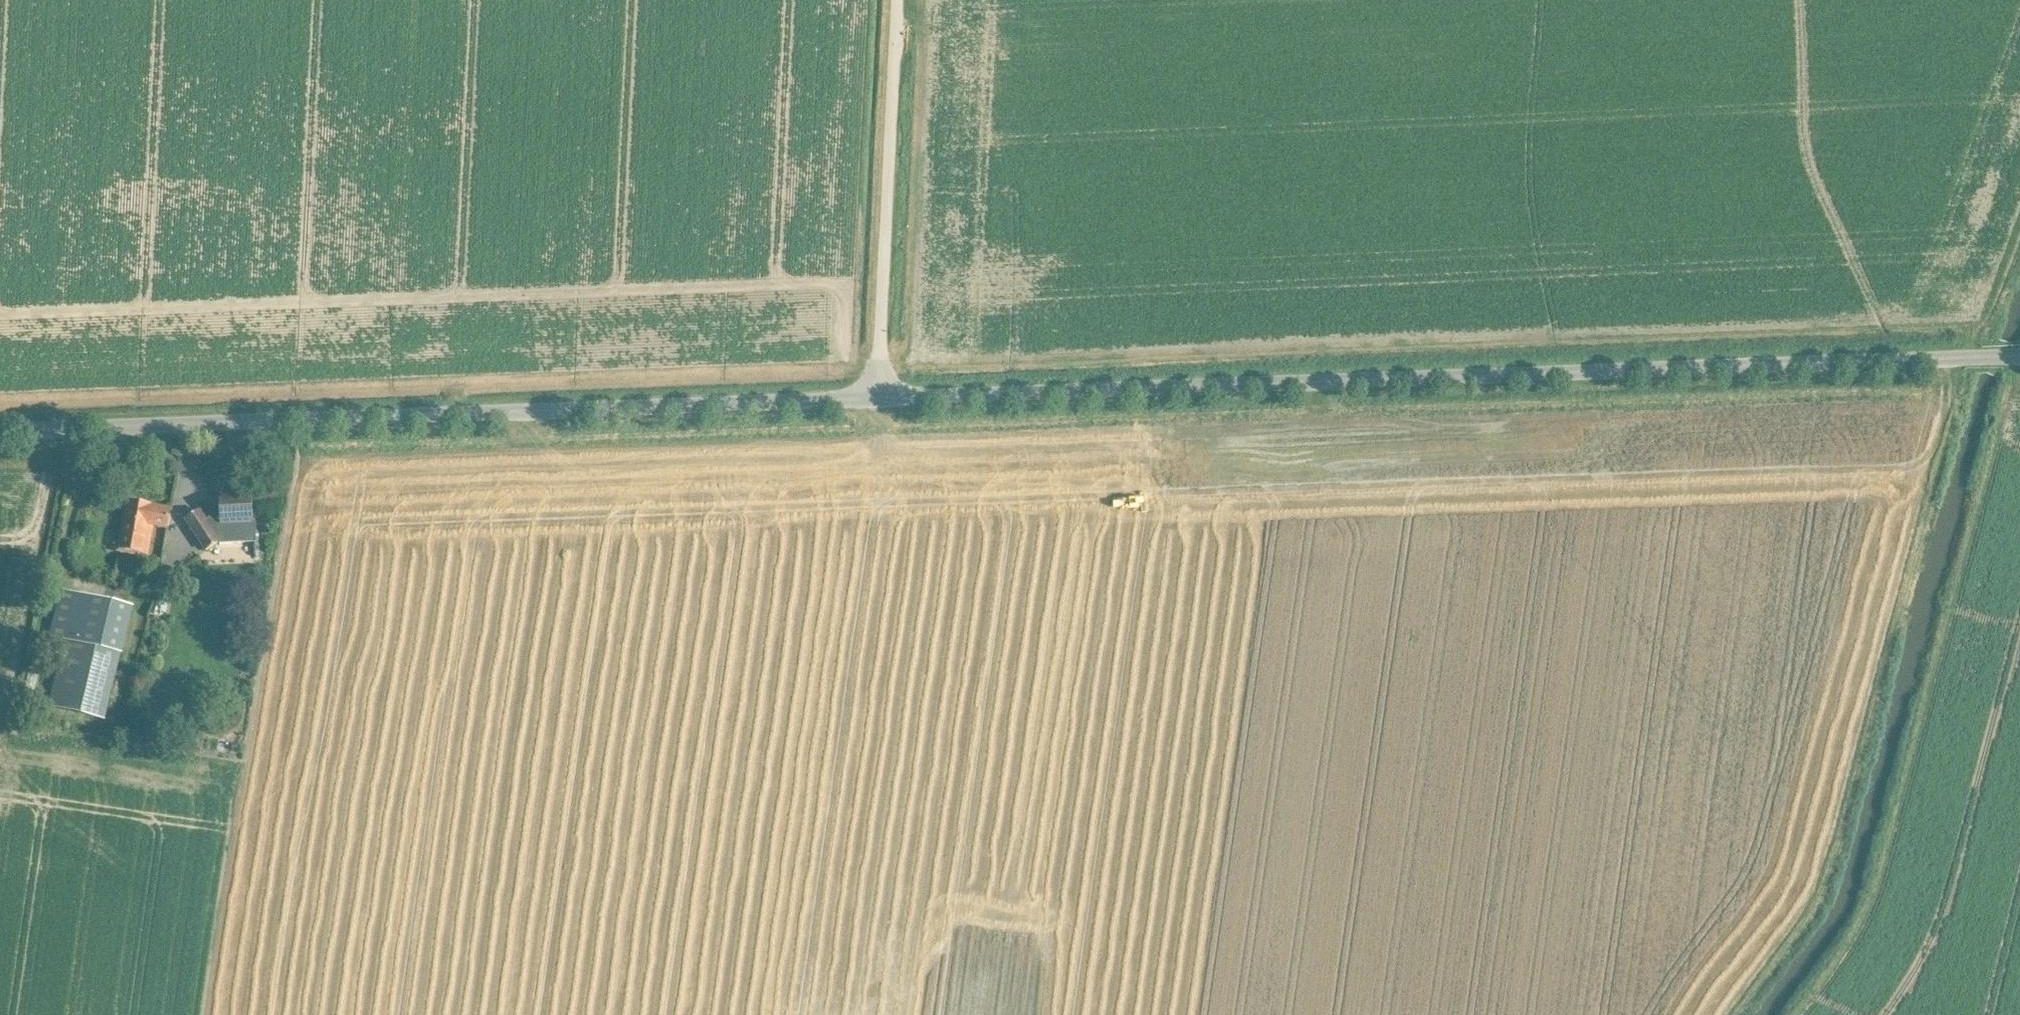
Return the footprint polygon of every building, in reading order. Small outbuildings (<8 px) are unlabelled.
[(253,523),(253,518),(252,498),(219,499),(220,512),(205,521),(199,511),(186,520),(207,551),(220,543),(220,545),(257,543),(256,523),(253,523)] [(130,503),(126,523),(120,551),(149,556),(154,527),(167,529),(170,511),(130,503)] [(66,641),(50,706),(103,719),(119,654),(123,655),(135,607),(74,592),(62,640),(66,641)]
